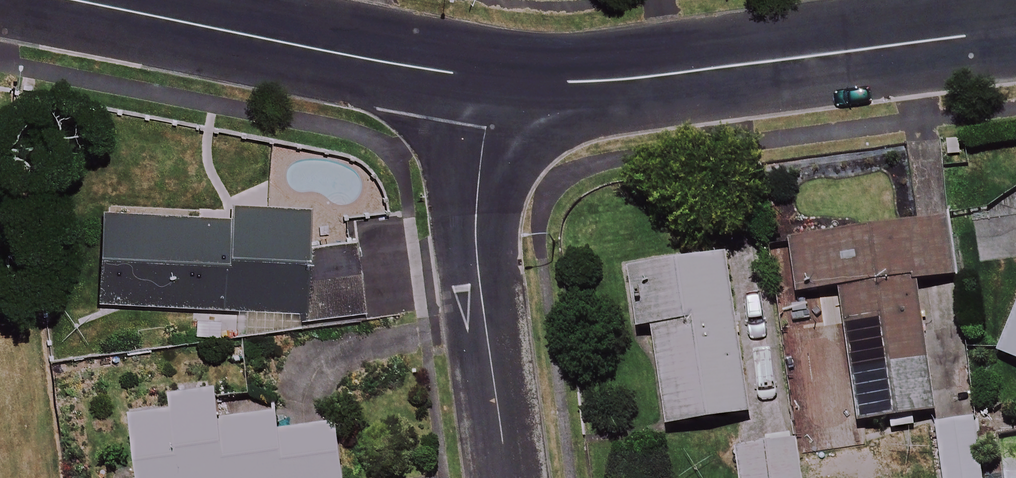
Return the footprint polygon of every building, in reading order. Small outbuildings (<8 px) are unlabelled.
[(310,214),(232,212),(232,222),(104,219),(102,306),(298,311),(298,319),(365,320),(367,251),(309,250),(310,214)] [(950,278),(942,223),(791,245),(799,294),(841,288),(861,424),(932,414),(913,283),(950,278)] [(747,415),(723,256),(627,270),(636,330),(651,328),(666,427),(747,415)] [(998,354),(1015,362),(1015,311),(998,354)] [(216,391),(125,402),(135,477),(340,477),(333,424),(275,431),(273,416),(220,423),(216,391)] [(976,420),(934,424),(939,477),(981,477),(976,420)] [(795,442),(735,449),(739,477),(800,477),(795,442)]
